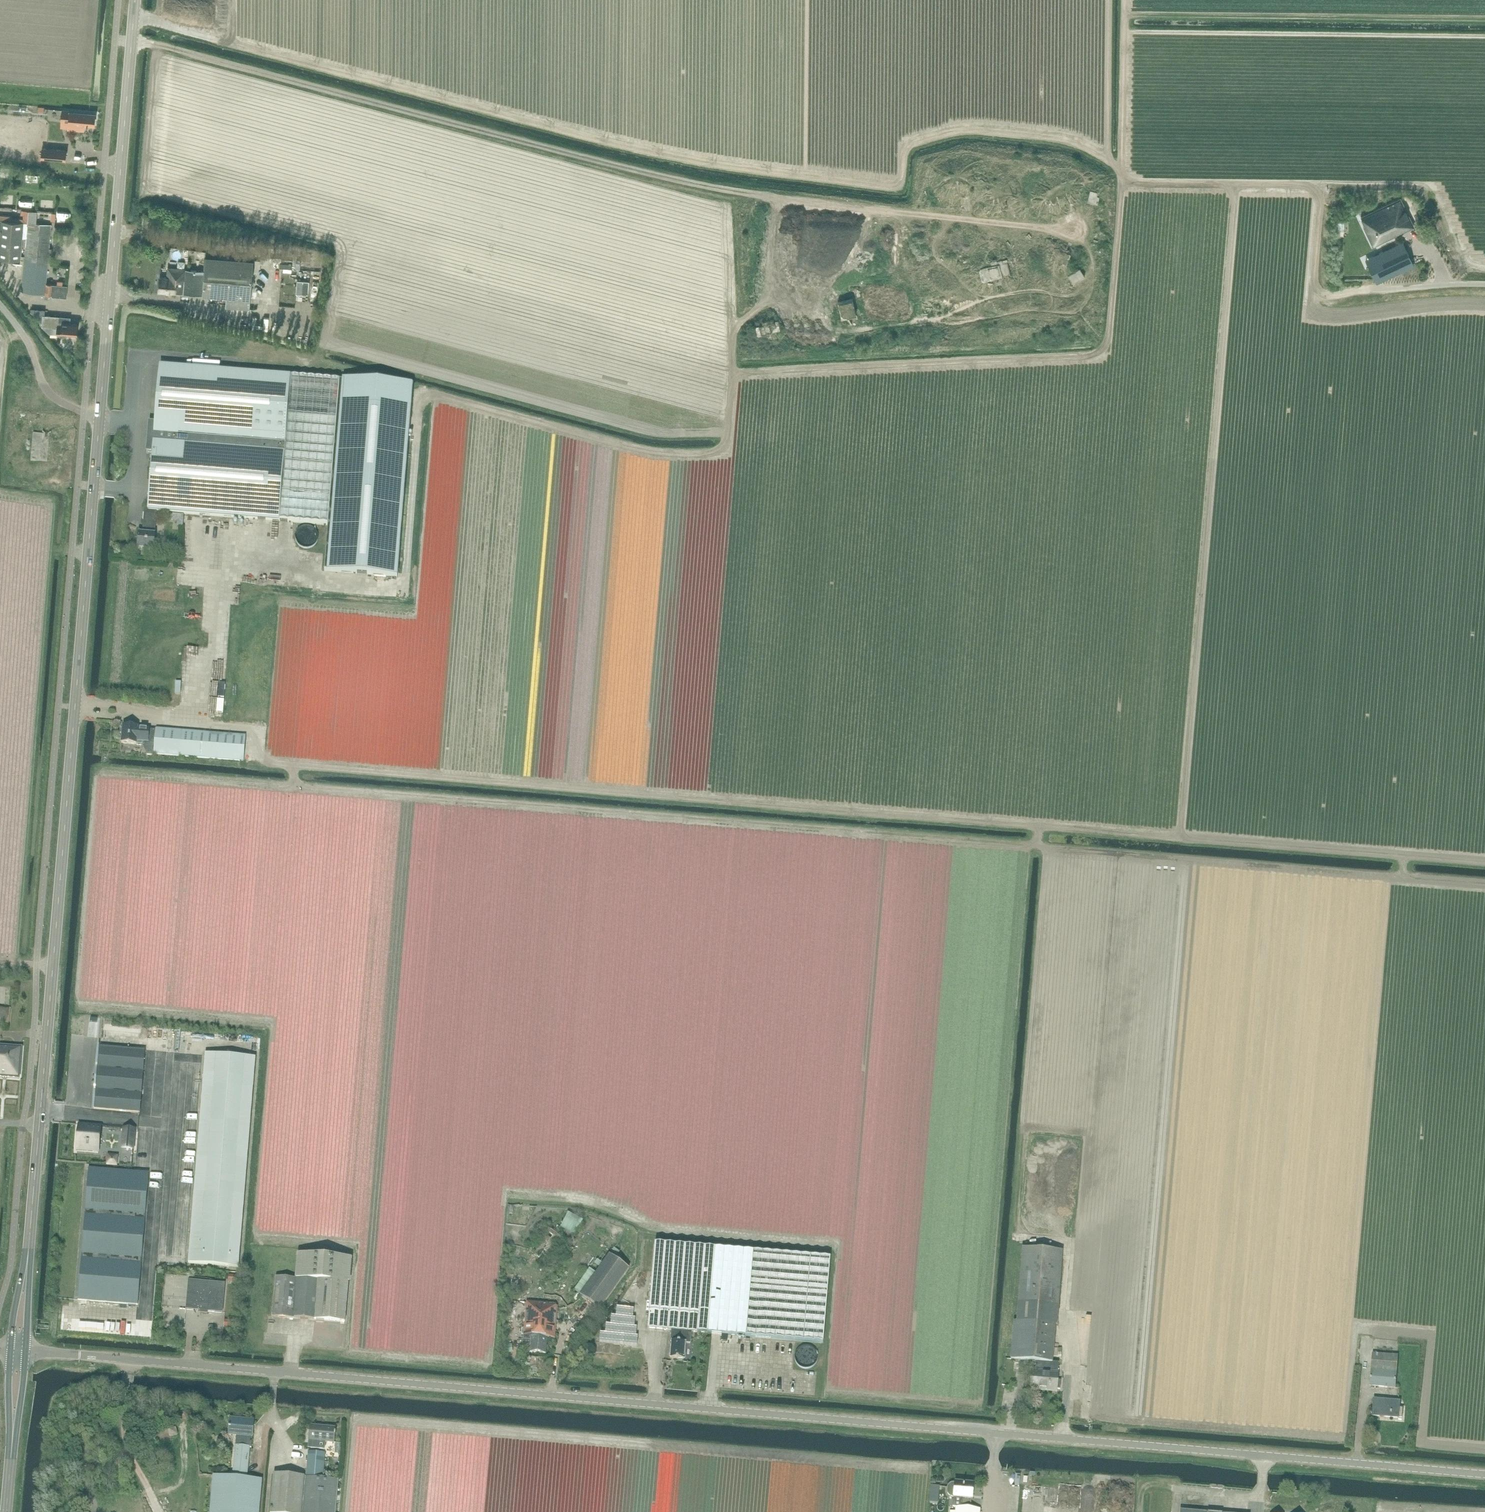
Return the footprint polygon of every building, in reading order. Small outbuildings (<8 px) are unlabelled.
[(62,110),(61,120),(69,121),(69,123),(68,128),(84,130),(84,123),(95,124),(95,123),(96,114),(70,112),(70,110),(62,110)] [(65,160),(66,150),(42,148),(41,158),(65,160)] [(1097,196),(1097,193),(1090,191),(1087,202),(1097,205),(1099,197),(1097,196)] [(1374,246),(1413,226),(1399,198),(1361,218),(1365,226),(1363,226),(1374,246)] [(0,230),(0,235),(0,258),(1,259),(20,260),(24,222),(27,222),(28,210),(21,210),(21,215),(24,215),(24,218),(12,217),(12,216),(0,215),(0,230)] [(27,222),(22,292),(45,294),(52,295),(51,296),(66,297),(67,285),(62,285),(63,281),(60,281),(58,281),(57,285),(52,284),(46,283),(51,225),(27,222)] [(1376,282),(1412,265),(1401,243),(1366,260),(1376,282)] [(275,253),(274,265),(282,266),(282,258),(287,258),(287,253),(275,253)] [(253,257),(213,254),(204,254),(203,268),(170,266),(170,272),(167,271),(166,277),(159,277),(158,290),(175,291),(174,294),(226,296),(225,306),(250,307),(253,257)] [(1002,260),(997,261),(996,259),(992,260),(993,261),(991,262),(992,266),(1000,264),(1003,277),(1011,275),(1008,262),(1008,259),(1002,260)] [(984,282),(1003,277),(1000,264),(992,266),(981,268),(978,272),(981,281),(984,282)] [(1073,284),(1085,276),(1080,268),(1068,276),(1073,284)] [(299,291),(299,280),(285,279),(284,291),(299,291)] [(301,304),(301,291),(289,292),(289,304),(301,304)] [(842,318),(856,315),(852,299),(838,302),(842,318)] [(32,309),(31,311),(43,323),(43,326),(50,332),(57,333),(58,333),(60,336),(66,337),(68,334),(77,335),(78,324),(58,322),(58,317),(44,316),(45,310),(32,309)] [(772,319),(768,320),(767,317),(766,317),(767,319),(765,320),(764,318),(765,325),(756,327),(756,328),(757,336),(758,336),(767,334),(769,341),(769,339),(771,339),(771,340),(772,340),(770,334),(780,331),(778,322),(773,323),(772,319)] [(149,423),(147,453),(153,453),(148,511),(157,511),(220,516),(238,518),(328,525),(340,382),(340,381),(220,372),(160,367),(155,424),(149,423)] [(340,381),(340,382),(328,525),(324,571),(397,577),(413,387),(340,381)] [(48,435),(46,434),(43,432),(42,432),(45,434),(33,433),(31,460),(47,462),(50,435),(49,435),(51,433),(48,435)] [(139,534),(138,549),(154,551),(155,535),(157,514),(157,511),(148,511),(144,511),(142,534),(139,534)] [(137,727),(133,727),(123,725),(121,743),(136,744),(136,741),(155,743),(156,731),(137,729),(137,727)] [(246,736),(160,729),(156,729),(156,731),(155,743),(154,753),(244,761),(244,760),(246,736)] [(3,1025),(3,1024),(8,1025),(10,1008),(0,1007),(0,1025),(3,1025)] [(1,1077),(14,1078),(19,1078),(22,1047),(17,1047),(0,1046),(0,1077),(1,1077)] [(145,1050),(99,1046),(94,1108),(140,1113),(145,1050)] [(255,1058),(220,1055),(205,1053),(188,1263),(238,1267),(255,1058)] [(78,1129),(76,1145),(99,1147),(101,1127),(101,1126),(86,1125),(86,1126),(85,1130),(78,1129)] [(123,1135),(122,1149),(127,1149),(133,1150),(135,1130),(123,1128),(123,1135)] [(138,1305),(149,1174),(89,1169),(78,1300),(138,1305)] [(583,1221),(568,1213),(562,1226),(576,1233),(578,1231),(580,1232),(581,1229),(579,1228),(583,1221)] [(823,1343),(830,1258),(655,1244),(647,1328),(672,1330),(681,1331),(691,1332),(823,1343)] [(1057,1324),(1063,1251),(1022,1248),(1016,1321),(1015,1321),(1012,1359),(1036,1361),(1035,1370),(1032,1370),(1030,1390),(1038,1391),(1039,1388),(1057,1390),(1059,1363),(1053,1362),(1056,1324),(1057,1324)] [(345,1323),(350,1259),(300,1254),(298,1278),(276,1276),(273,1316),(341,1323),(341,1324),(345,1325),(345,1323)] [(629,1269),(610,1255),(581,1296),(600,1310),(629,1269)] [(224,1284),(220,1284),(189,1281),(186,1310),(222,1313),(224,1284)] [(548,1306),(548,1304),(527,1302),(524,1336),(524,1340),(530,1340),(529,1353),(546,1354),(548,1338),(554,1338),(557,1307),(548,1306)] [(636,1338),(638,1303),(625,1303),(624,1311),(617,1311),(617,1320),(613,1320),(613,1329),(605,1329),(605,1337),(636,1338)] [(691,1332),(681,1331),(672,1330),(671,1341),(673,1342),(671,1359),(684,1360),(685,1343),(690,1343),(691,1332)] [(1396,1388),(1398,1356),(1373,1354),(1370,1386),(1396,1388)] [(1400,1408),(1401,1401),(1374,1399),(1372,1416),(1399,1419),(1399,1418),(1402,1418),(1403,1409),(1400,1408)] [(254,1420),(230,1418),(229,1433),(236,1433),(236,1436),(240,1437),(240,1446),(235,1446),(233,1478),(214,1476),(211,1511),(259,1511),(262,1480),(247,1479),(249,1447),(251,1448),(254,1420)] [(334,1443),(336,1428),(311,1426),(309,1441),(316,1442),(316,1446),(325,1447),(325,1442),(334,1443)] [(338,1480),(311,1477),(323,1478),(325,1454),(309,1452),(306,1477),(304,1477),(274,1474),(270,1511),(335,1511),(338,1480)] [(1054,1493),(1071,1495),(1073,1483),(1056,1481),(1054,1493)] [(980,1509),(970,1508),(971,1499),(972,1500),(974,1484),(955,1483),(955,1484),(953,1484),(951,1484),(949,1486),(948,1488),(947,1492),(948,1494),(949,1495),(952,1496),(954,1497),(953,1507),(956,1507),(956,1511),(950,1511),(980,1511),(980,1509)]
